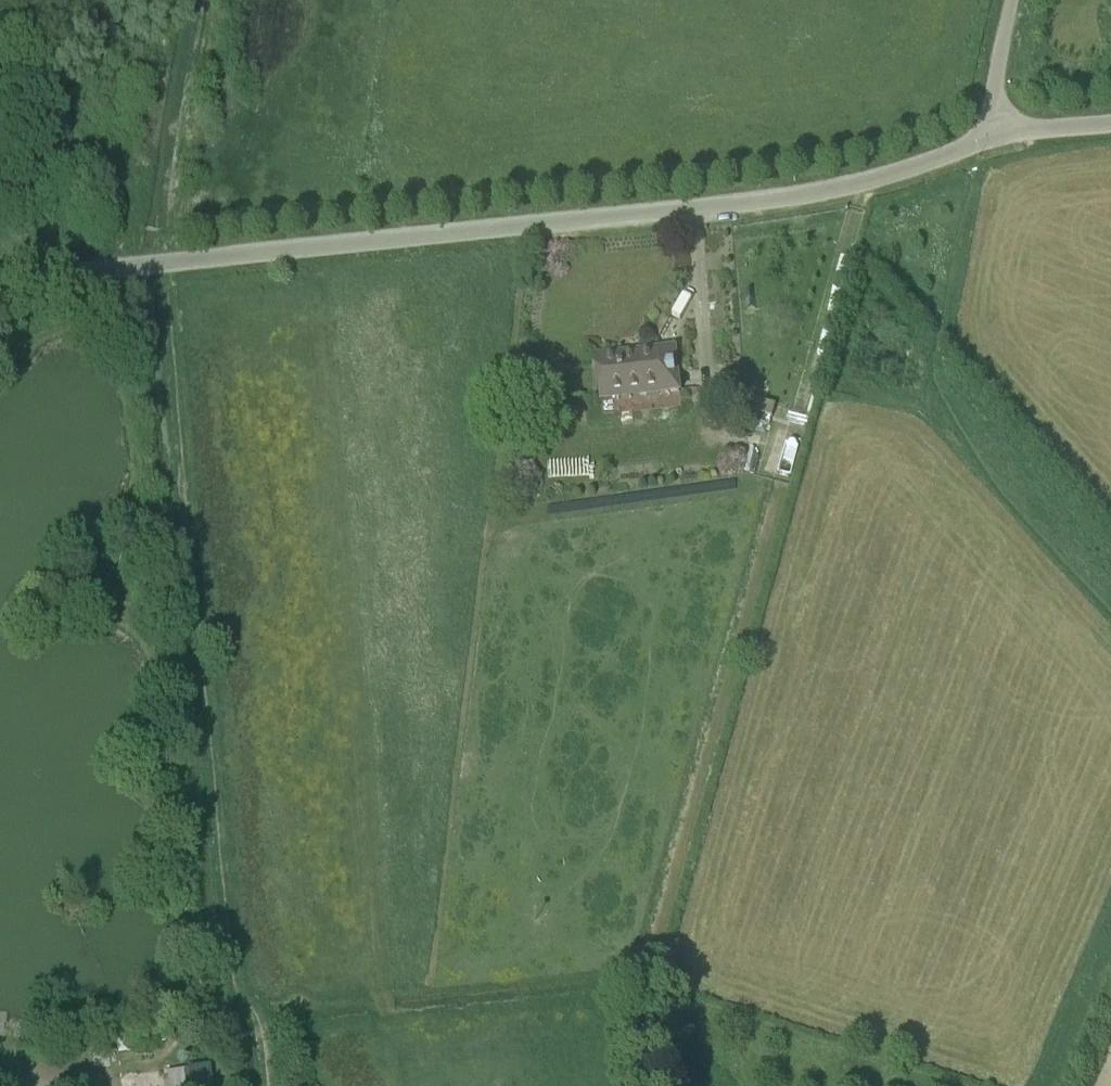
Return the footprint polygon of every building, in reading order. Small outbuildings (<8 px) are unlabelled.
[(602,404),(680,396),(675,350),(597,358),(602,404)] [(739,366),(727,368),(728,378),(740,377),(739,366)] [(747,412),(766,417),(770,404),(751,399),(747,412)] [(183,1071),(185,1085),(212,1085),(210,1068),(183,1071)]
